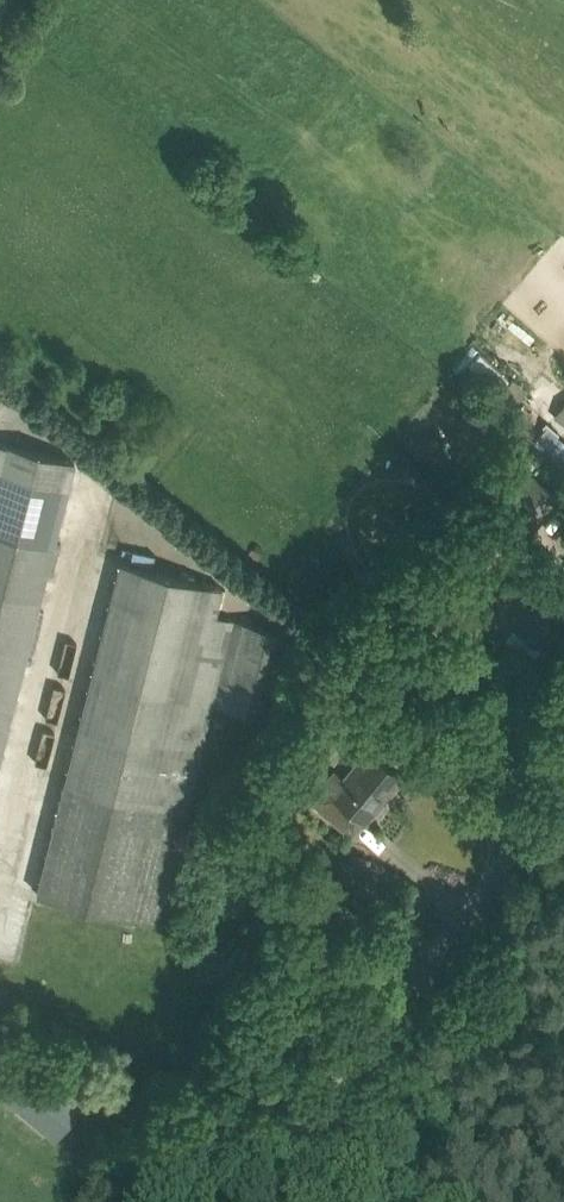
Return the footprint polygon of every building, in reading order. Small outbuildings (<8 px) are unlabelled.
[(75,460),(0,441),(0,756),(75,460)] [(496,518),(522,541),(560,498),(533,475),(496,518)] [(282,630),(215,613),(222,586),(120,560),(37,891),(157,922),(212,702),(261,714),(282,630)] [(543,644),(563,615),(563,577),(551,568),(513,623),(543,644)] [(311,799),(339,822),(352,808),(365,819),(366,818),(364,816),(390,785),(392,787),(402,775),(369,748),(344,778),(335,770),(311,799)] [(5,1101),(54,1142),(85,1105),(35,1064),(5,1101)]
